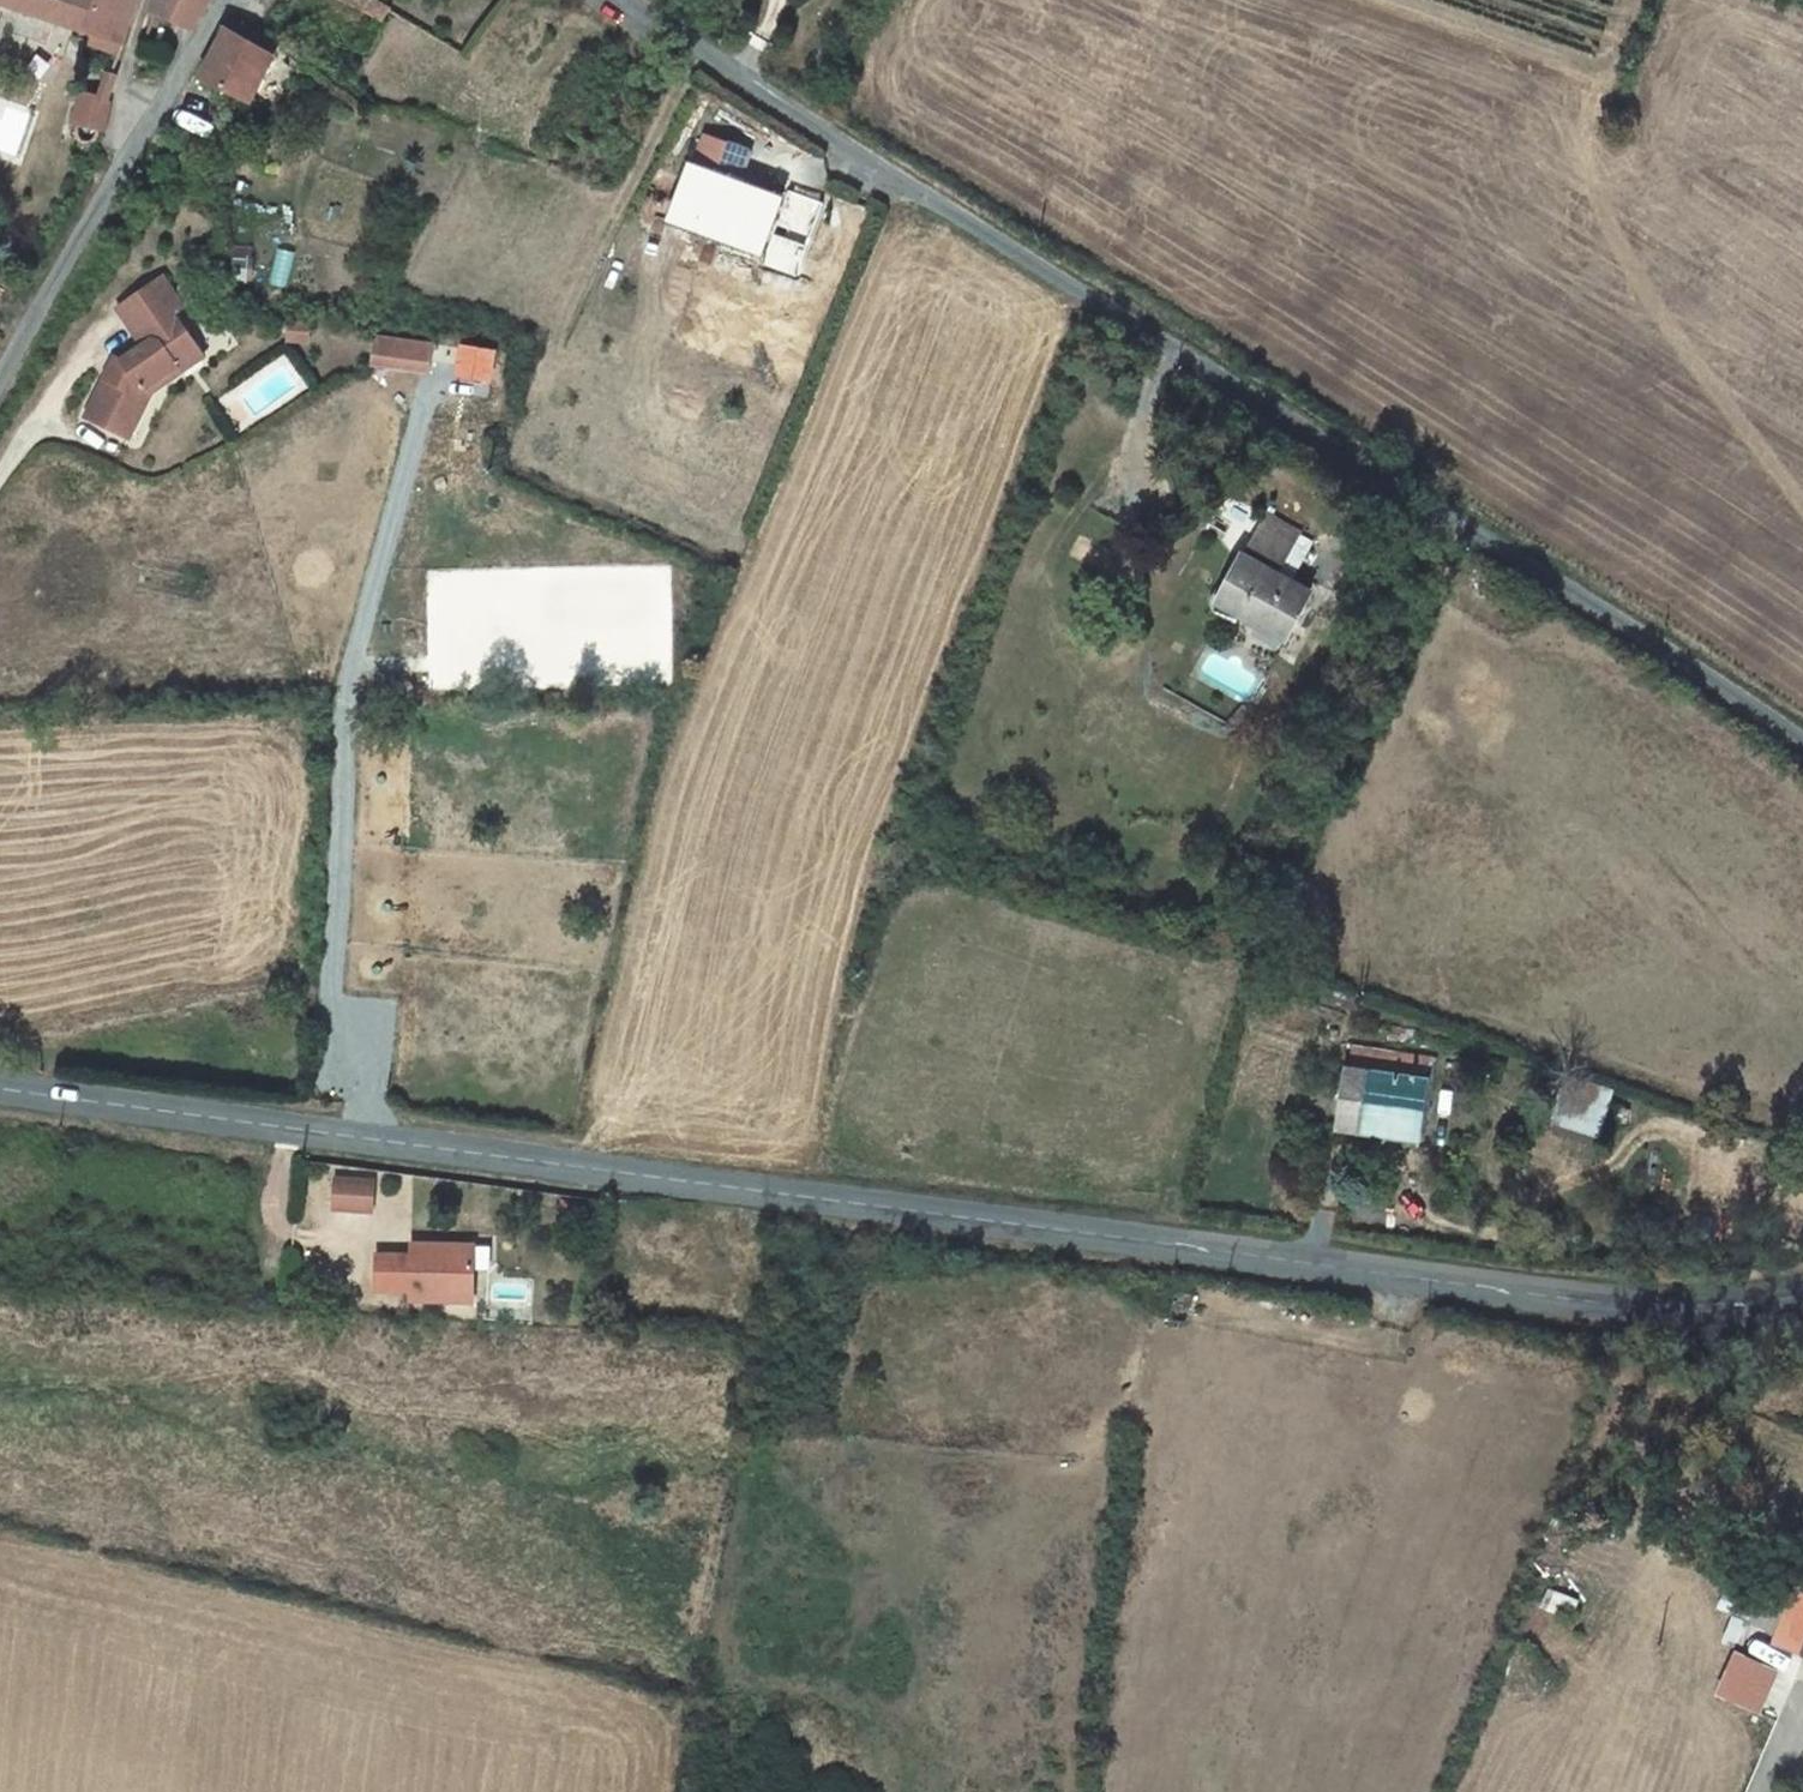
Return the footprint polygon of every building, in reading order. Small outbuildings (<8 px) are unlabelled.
[(132,50),(148,0),(0,0),(0,4),(132,50)] [(155,36),(189,50),(218,0),(164,0),(153,29),(155,36)] [(395,9),(378,0),(347,0),(388,22),(395,9)] [(234,26),(209,78),(261,103),(286,51),(234,26)] [(99,129),(117,131),(120,104),(76,93),(73,104),(83,107),(79,123),(84,125),(82,136),(82,141),(86,145),(90,145),(93,143),(96,138),(99,129)] [(749,153),(706,137),(678,212),(732,232),(725,250),(743,256),(750,239),(762,243),(777,201),(736,186),(749,153)] [(114,369),(90,418),(133,439),(155,394),(151,388),(181,368),(177,361),(200,345),(178,314),(187,309),(166,278),(139,296),(160,325),(150,332),(156,340),(146,347),(125,362),(129,367),(121,372),(114,369)] [(139,296),(120,310),(146,347),(156,340),(150,332),(160,325),(139,296)] [(378,336),(375,354),(434,362),(437,345),(378,336)] [(181,368),(185,374),(208,358),(200,345),(177,361),(181,368)] [(375,354),(373,366),(432,374),(434,362),(375,354)] [(119,358),(114,369),(121,372),(129,367),(125,362),(119,358)] [(1247,553),(1287,573),(1302,543),(1262,523),(1247,553)] [(1317,588),(1287,573),(1247,553),(1227,594),(1248,604),(1243,614),(1292,639),(1317,588)] [(1358,1066),(1346,1126),(1424,1142),(1436,1083),(1358,1066)] [(334,1209),(376,1210),(377,1176),(334,1175),(334,1209)] [(417,1247),(378,1244),(376,1280),(415,1282),(417,1247)] [(445,1267),(494,1271),(496,1248),(447,1244),(445,1267)] [(1802,1651),(1802,1596),(1794,1592),(1776,1641),(1802,1651)] [(1762,1712),(1784,1666),(1741,1646),(1719,1691),(1762,1712)]
